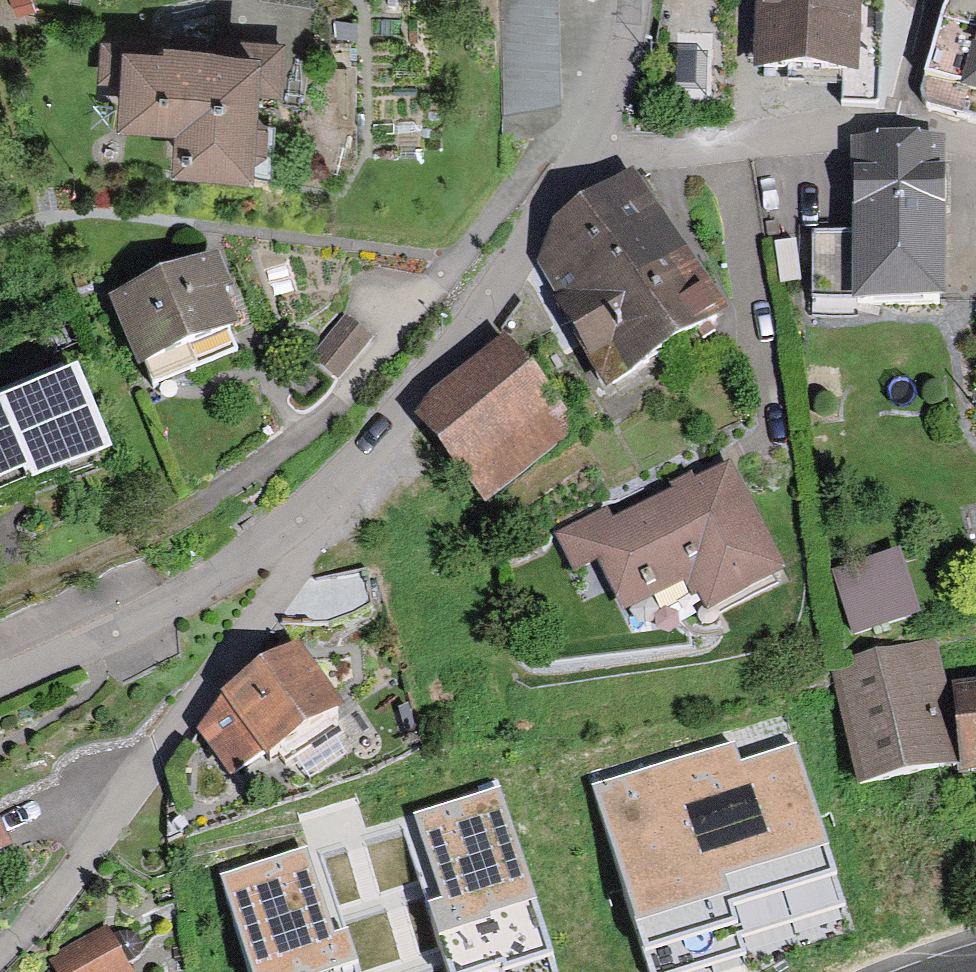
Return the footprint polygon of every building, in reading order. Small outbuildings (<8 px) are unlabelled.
[(504,139),(539,128),(562,112),(559,0),(501,0),(504,139)] [(756,70),(839,72),(838,107),(882,108),(884,0),(758,0),(756,70)] [(938,22),(922,78),(918,94),(917,102),(923,108),(975,123),(975,0),(949,0),(938,22)] [(119,95),(117,136),(173,140),(171,180),(254,184),(254,176),(267,163),(269,135),(257,122),(258,99),(284,102),(288,46),(240,41),(239,58),(163,49),(163,55),(126,53),(126,51),(99,49),(97,94),(119,95)] [(853,308),(947,307),(945,142),(853,143),(854,237),(813,237),(814,301),(853,301),(853,308)] [(552,295),(606,390),(730,313),(634,167),(552,221),(538,259),(557,293),(552,295)] [(235,293),(219,255),(108,300),(138,374),(146,371),(153,389),(238,354),(231,335),(240,331),(226,297),(235,293)] [(373,341),(346,317),(312,358),(339,381),(373,341)] [(581,430),(508,333),(435,388),(418,414),(485,502),(581,430)] [(78,378),(0,412),(0,509),(113,461),(78,378)] [(786,577),(731,464),(614,521),(608,510),(554,537),(574,577),(598,566),(623,616),(685,585),(701,619),(786,577)] [(921,617),(900,551),(833,572),(854,639),(921,617)] [(960,770),(936,640),(851,660),(854,670),(833,674),(858,793),(960,770)] [(197,735),(230,784),(265,761),(267,765),(343,715),(298,647),(222,698),(197,735)] [(964,779),(975,777),(975,684),(952,687),(964,779)] [(584,785),(641,971),(707,971),(750,959),(742,932),(857,898),(806,731),(746,749),(743,737),(584,785)] [(506,792),(408,824),(434,902),(422,906),(443,971),(565,971),(506,792)] [(15,855),(0,823),(0,862),(15,855)] [(217,886),(245,971),(366,971),(352,929),(340,933),(315,854),(217,886)] [(129,967),(136,964),(141,958),(143,947),(138,937),(128,934),(120,934),(113,937),(107,927),(45,960),(51,968),(47,971),(131,971),(129,967)]
